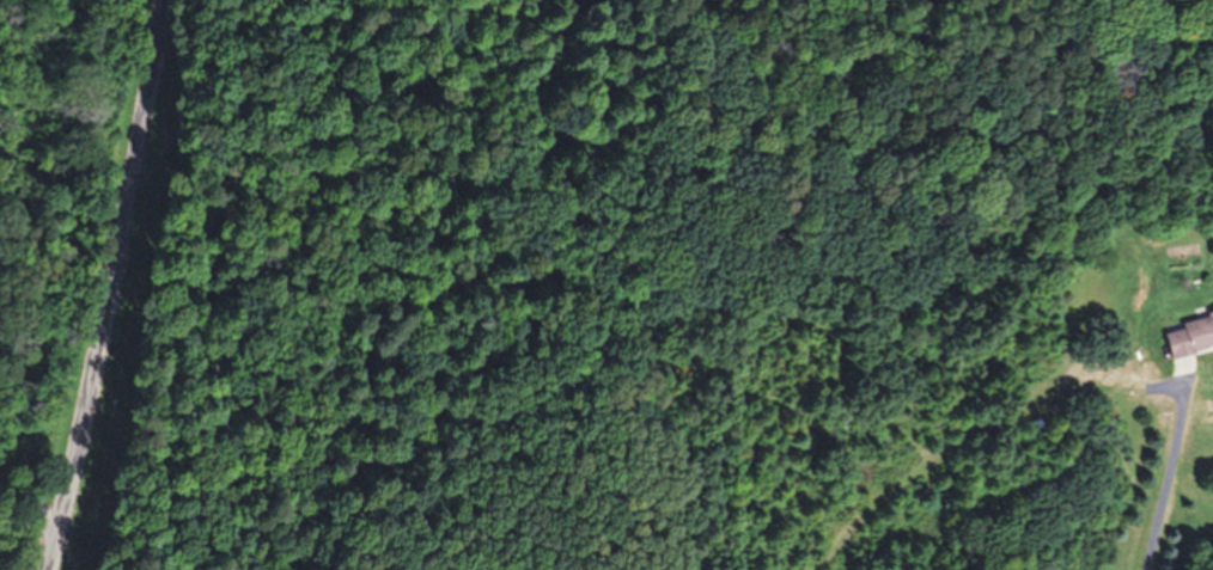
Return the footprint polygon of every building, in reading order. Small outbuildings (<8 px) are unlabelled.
[(1162,325),(1168,356),(1212,347),(1212,314),(1162,325)] [(1025,423),(1027,432),(1041,429),(1039,420),(1025,423)]
